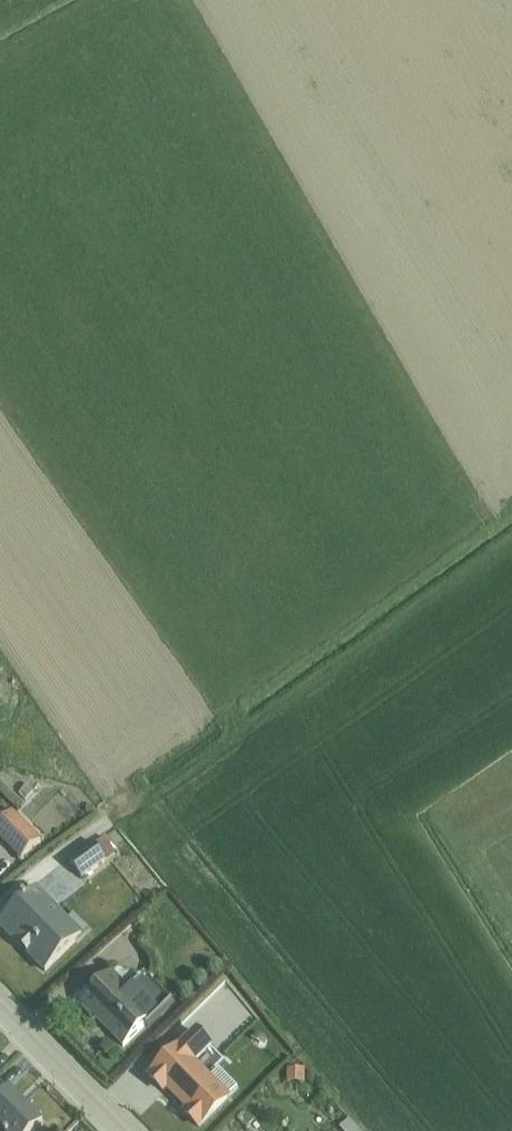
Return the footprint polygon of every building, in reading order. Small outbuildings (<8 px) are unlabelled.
[(17,849),(37,825),(12,803),(0,817),(0,834),(17,849)] [(106,838),(73,860),(86,880),(120,858),(106,838)] [(134,884),(147,871),(138,863),(125,876),(134,884)] [(39,893),(0,930),(49,980),(87,942),(39,893)] [(120,989),(94,1018),(125,1046),(151,1018),(120,989)] [(151,1072),(199,1127),(226,1103),(192,1065),(217,1044),(202,1027),(151,1072)] [(305,1085),(307,1070),(290,1067),(288,1083),(305,1085)] [(49,1126),(14,1092),(11,1095),(0,1084),(0,1130),(44,1130),(49,1126)] [(352,1119),(342,1128),(344,1130),(362,1130),(352,1119)]
